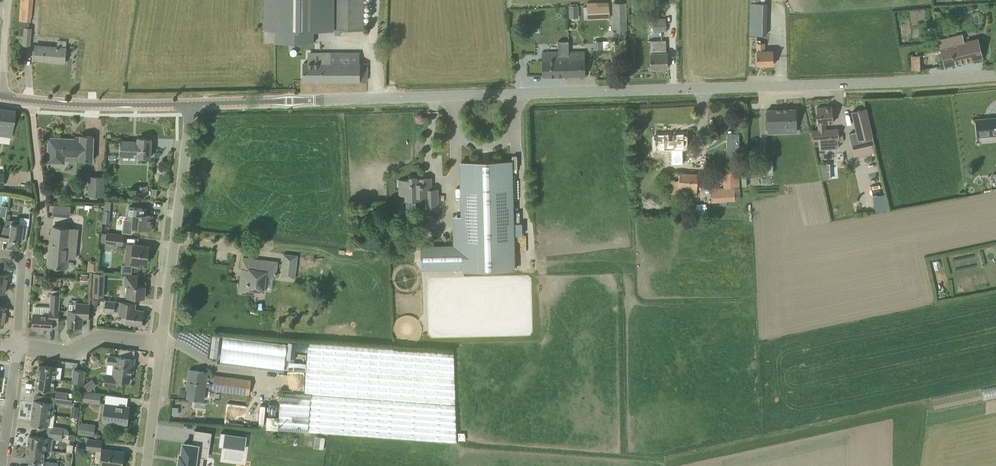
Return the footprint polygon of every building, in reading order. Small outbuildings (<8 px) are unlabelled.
[(34,0),(22,0),(20,21),(22,21),(21,35),(24,36),(23,44),(30,45),(32,28),(30,28),(30,21),(31,21),(32,17),(34,0)] [(314,42),(314,30),(326,30),(327,0),(267,0),(266,29),(276,29),(275,42),(314,42)] [(333,30),(364,30),(365,3),(372,3),(372,0),(334,0),(333,30)] [(587,3),(587,5),(587,18),(609,17),(609,3),(609,1),(587,2),(587,3)] [(613,2),(613,30),(627,30),(626,2),(613,2)] [(750,26),(767,26),(768,3),(764,3),(760,2),(751,2),(750,26)] [(580,7),(568,6),(567,20),(579,21),(580,7)] [(654,30),(666,30),(666,18),(653,18),(654,30)] [(750,26),(750,34),(767,35),(767,26),(750,26)] [(978,38),(964,42),(941,47),(945,65),(982,56),(978,38)] [(651,68),(668,68),(667,54),(666,53),(666,41),(650,41),(651,68)] [(764,50),(764,43),(757,43),(757,65),(774,64),(773,50),(764,50)] [(65,62),(66,46),(57,46),(35,44),(34,58),(49,59),(49,61),(65,62)] [(360,63),(360,52),(320,52),(320,54),(312,54),(312,62),(303,62),(304,80),(367,80),(367,63),(360,63)] [(543,76),(566,75),(566,73),(564,72),(565,58),(570,58),(570,52),(542,52),(543,76)] [(566,75),(586,75),(585,58),(585,52),(570,52),(570,58),(565,58),(564,72),(566,73),(566,75)] [(826,130),(826,123),(833,122),(832,106),(817,107),(819,130),(812,131),(813,139),(814,139),(814,145),(821,144),(821,139),(840,137),(839,129),(826,130)] [(15,110),(0,108),(0,126),(12,128),(15,110)] [(768,133),(786,132),(786,126),(797,125),(796,108),(767,109),(768,133)] [(852,111),(859,139),(873,136),(866,108),(852,111)] [(995,134),(995,117),(976,119),(978,136),(995,134)] [(682,161),(682,149),(685,149),(684,133),(656,134),(657,150),(671,149),(672,161),(682,161)] [(744,133),(732,134),(733,159),(745,159),(744,133)] [(93,160),(93,136),(81,136),(81,140),(76,140),(76,139),(49,138),(49,161),(65,162),(65,154),(81,155),(81,159),(93,160)] [(151,157),(152,138),(138,138),(138,141),(122,140),(122,155),(138,155),(138,156),(151,157)] [(751,173),(774,172),(773,160),(751,161),(751,173)] [(514,269),(511,161),(461,162),(463,228),(454,229),(454,246),(421,247),(422,268),(464,267),(464,270),(514,269)] [(712,202),(736,201),(735,187),(740,187),(739,168),(723,169),(724,187),(711,188),(712,202)] [(697,196),(698,174),(669,172),(668,195),(697,196)] [(105,196),(105,177),(89,176),(88,195),(90,195),(98,196),(105,196)] [(417,182),(417,176),(410,176),(410,179),(399,179),(399,196),(405,195),(405,200),(423,200),(423,197),(426,197),(426,207),(439,207),(438,188),(421,189),(421,182),(417,182)] [(52,203),(52,215),(69,215),(69,204),(52,203)] [(152,230),(152,229),(152,228),(153,216),(142,214),(143,208),(129,206),(128,219),(133,220),(132,227),(152,230)] [(19,221),(10,220),(11,214),(6,213),(2,239),(9,241),(9,239),(21,240),(21,239),(26,240),(28,225),(19,224),(19,221)] [(75,258),(78,229),(53,226),(49,266),(67,267),(68,257),(75,258)] [(125,234),(107,232),(107,233),(102,232),(100,241),(106,242),(105,247),(115,249),(116,244),(123,245),(125,234)] [(134,245),(128,244),(127,252),(133,252),(131,266),(139,267),(140,261),(148,262),(150,246),(134,244),(134,245)] [(295,279),(298,255),(284,253),(281,277),(295,279)] [(277,276),(278,261),(243,257),(239,293),(254,295),(255,290),(265,292),(267,274),(277,276)] [(104,297),(105,273),(93,272),(92,296),(104,297)] [(145,298),(145,286),(138,285),(138,275),(126,275),(125,285),(128,285),(127,297),(145,298)] [(60,310),(61,294),(51,293),(50,307),(35,306),(35,313),(34,313),(33,328),(52,329),(53,321),(59,322),(60,310)] [(144,310),(133,309),(134,303),(106,299),(104,311),(115,312),(115,310),(120,311),(120,315),(127,316),(126,323),(142,325),(144,310)] [(90,318),(90,303),(77,303),(76,310),(69,310),(68,326),(83,327),(83,316),(89,316),(89,318),(90,318)] [(284,369),(287,344),(223,337),(220,362),(284,369)] [(457,442),(454,353),(309,342),(306,375),(305,394),(287,393),(281,392),(279,429),(457,442)] [(116,356),(109,355),(108,363),(115,364),(113,374),(106,373),(105,385),(117,386),(117,380),(130,382),(131,367),(134,367),(135,358),(116,356)] [(55,378),(57,366),(39,364),(38,376),(55,378)] [(83,382),(85,370),(75,369),(73,381),(83,382)] [(214,378),(206,377),(207,372),(190,370),(188,384),(190,384),(188,397),(203,399),(205,386),(213,387),(213,389),(249,394),(251,380),(215,375),(214,378)] [(53,391),(55,378),(38,376),(36,388),(53,391)] [(90,381),(84,385),(88,391),(94,387),(90,381)] [(74,399),(75,393),(68,393),(69,392),(56,390),(55,397),(74,399)] [(100,403),(101,394),(82,392),(81,400),(100,403)] [(55,397),(46,395),(45,401),(34,399),(33,411),(50,414),(54,414),(54,409),(55,403),(72,405),(73,399),(74,399),(55,397)] [(127,424),(129,407),(106,404),(104,421),(127,424)] [(48,426),(50,414),(33,411),(31,424),(48,426)] [(94,436),(96,424),(91,424),(91,430),(79,428),(78,434),(94,436)] [(68,434),(69,429),(64,428),(64,427),(51,426),(51,432),(63,434),(68,434)] [(203,457),(196,457),(197,446),(210,447),(211,432),(194,430),(193,445),(183,444),(182,454),(180,454),(179,465),(202,465),(203,457)] [(62,440),(63,436),(63,434),(51,432),(50,438),(47,438),(47,437),(30,435),(28,447),(45,449),(52,450),(54,439),(62,440)] [(221,432),(219,445),(227,446),(228,440),(245,442),(246,436),(221,432)] [(100,450),(102,441),(89,439),(88,448),(100,450)] [(44,461),(45,449),(28,447),(26,459),(44,461)] [(123,452),(103,449),(101,465),(108,465),(122,465),(123,452)]
